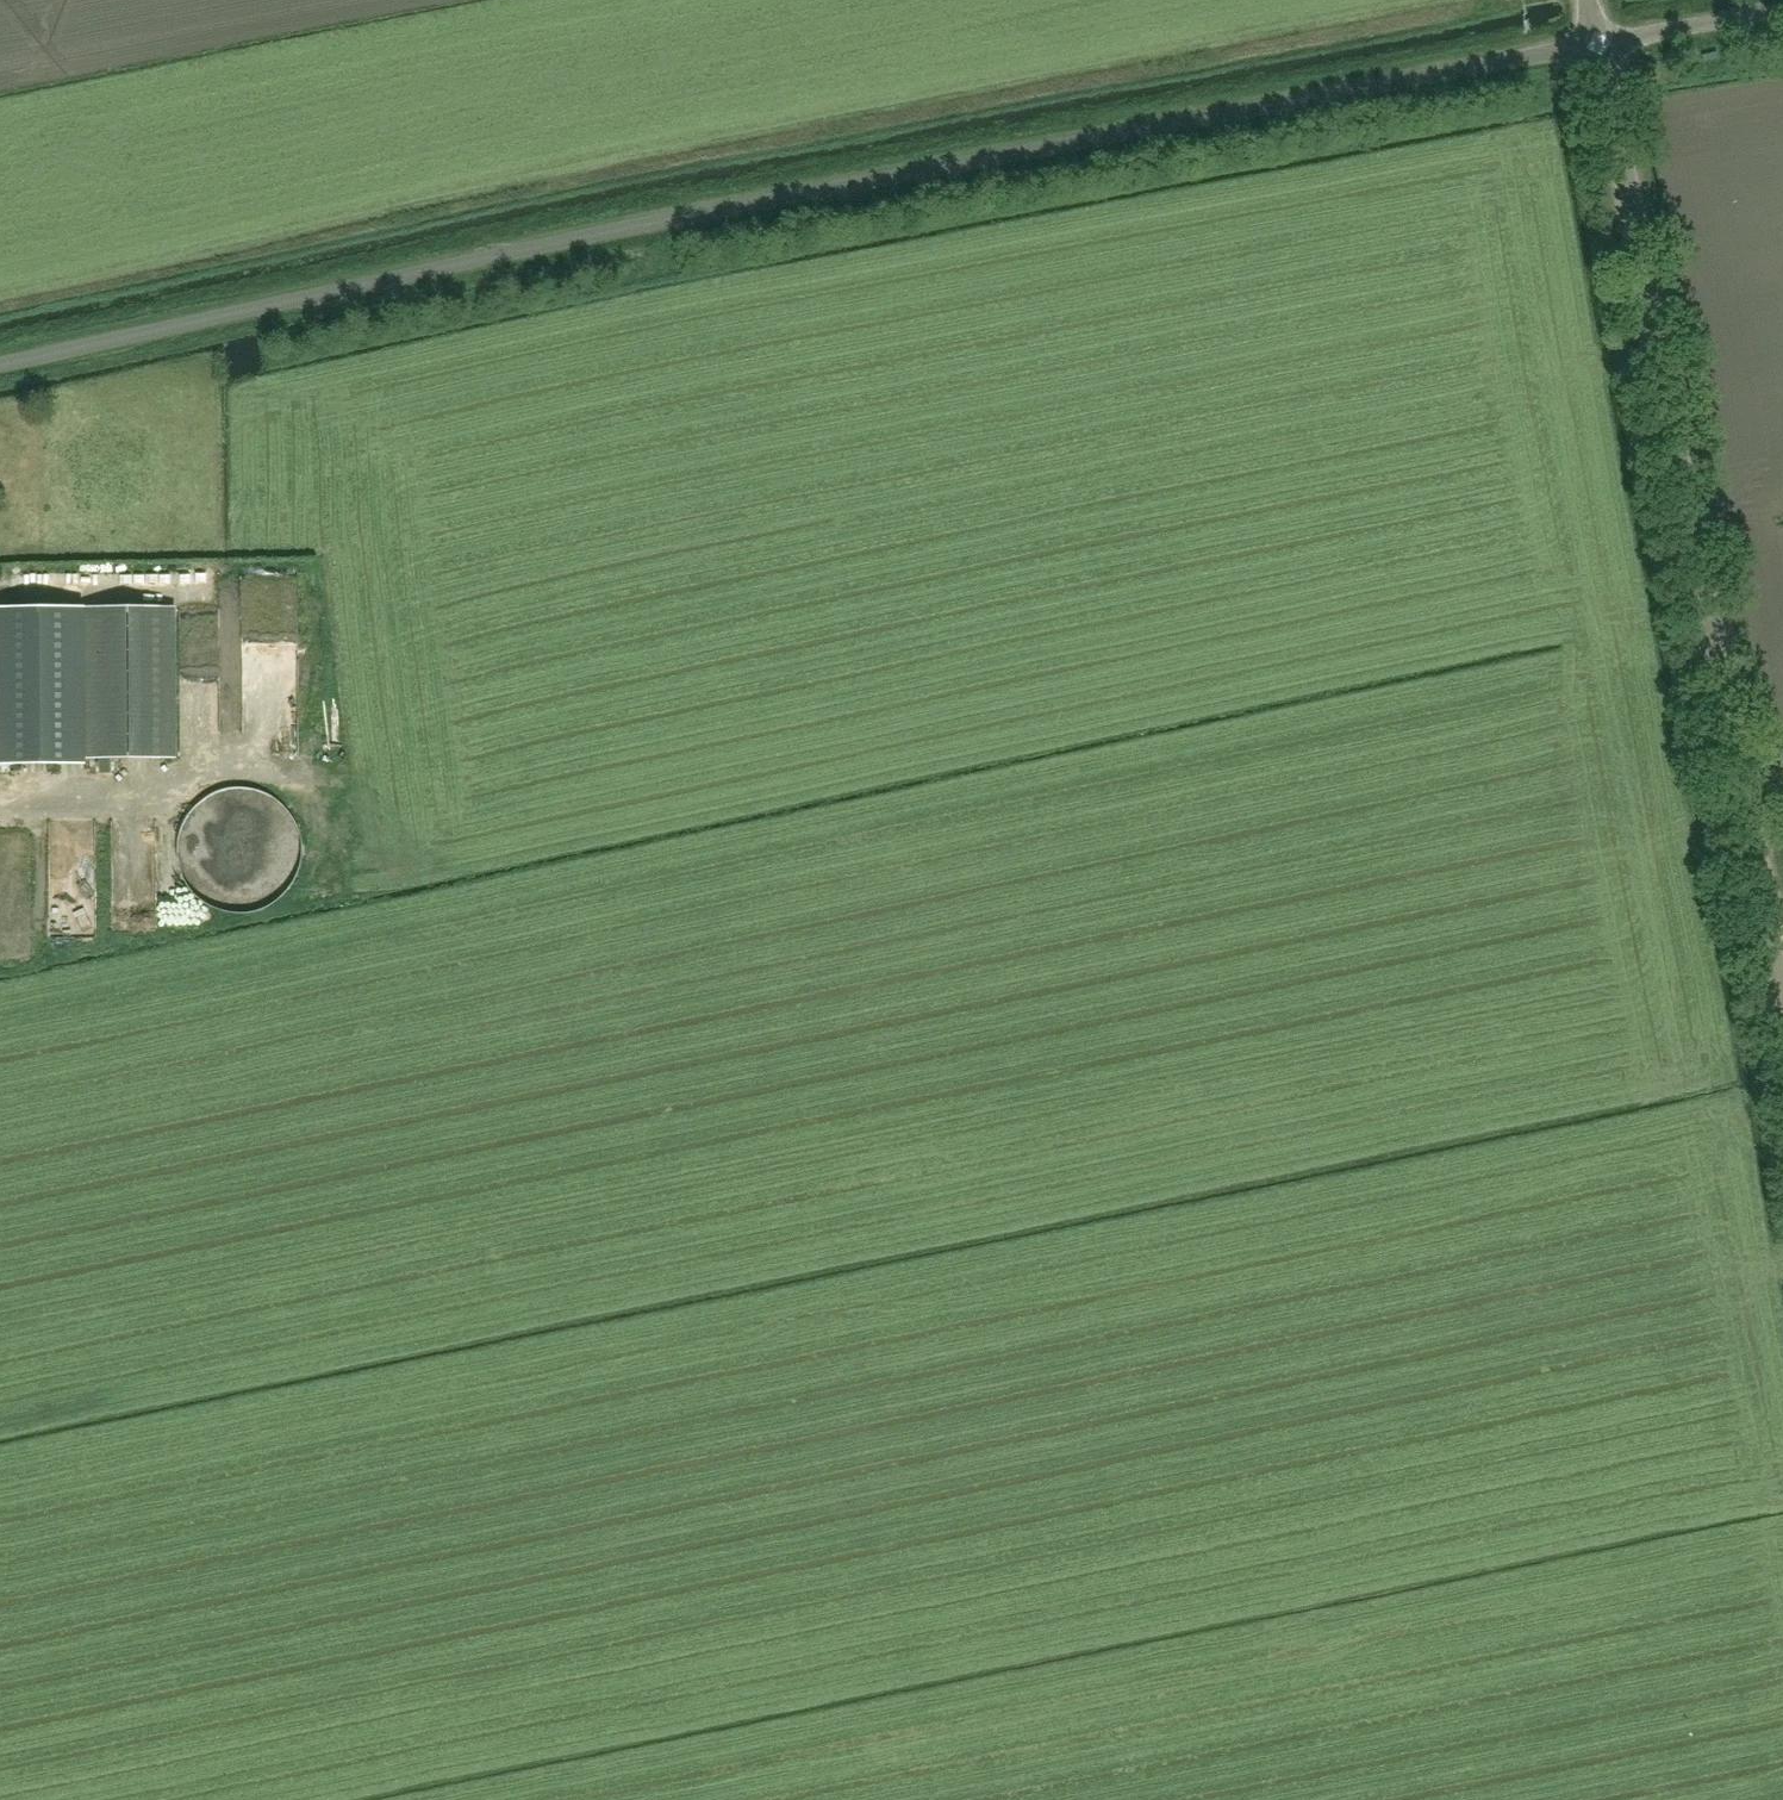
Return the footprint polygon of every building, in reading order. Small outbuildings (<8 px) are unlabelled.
[(175,593),(174,571),(150,572),(151,594),(175,593)] [(83,608),(0,609),(0,757),(83,757),(83,608)] [(176,608),(129,608),(83,608),(83,757),(178,757),(176,608)] [(190,885),(192,930),(218,929),(217,884),(190,885)] [(179,927),(189,926),(188,887),(178,888),(179,927)]
